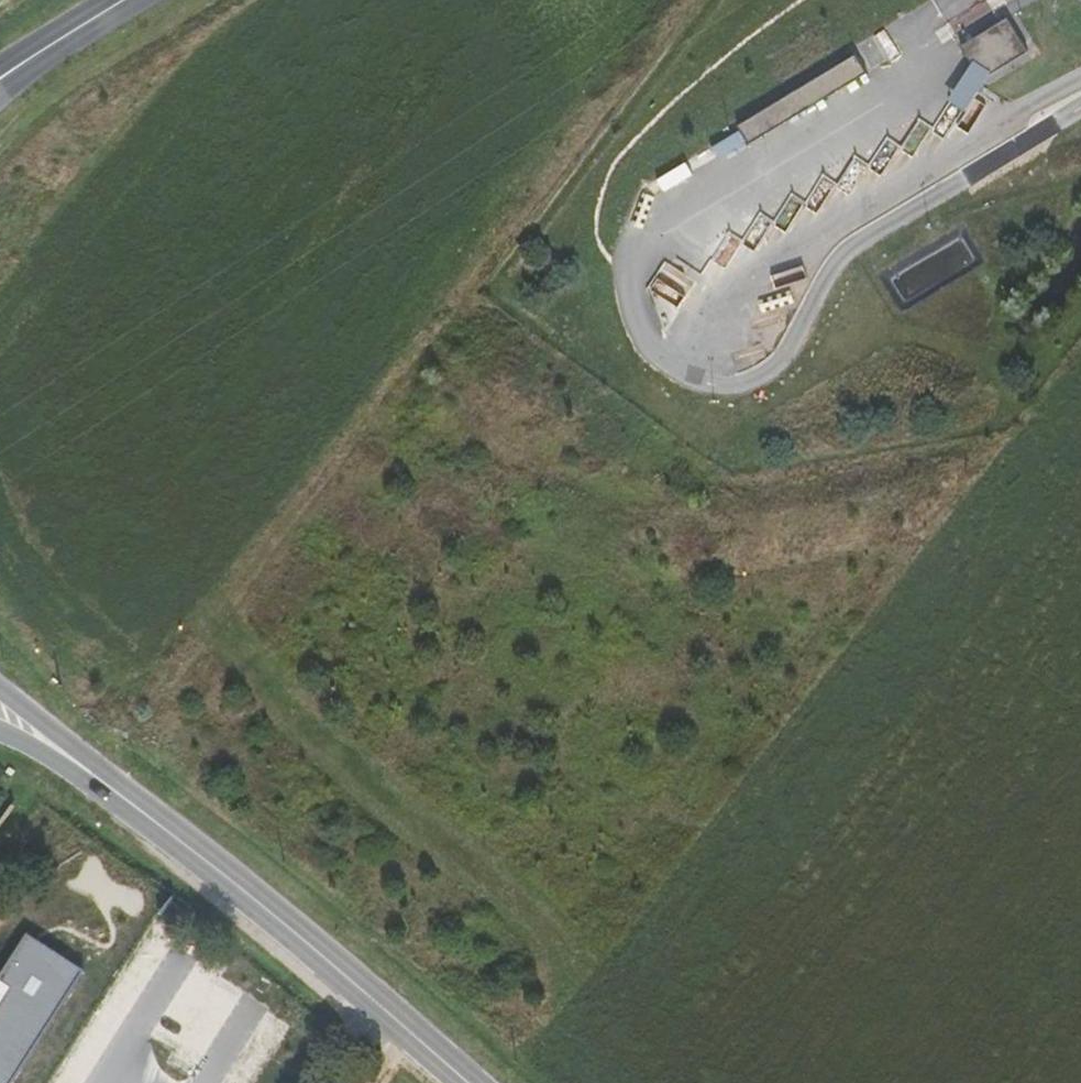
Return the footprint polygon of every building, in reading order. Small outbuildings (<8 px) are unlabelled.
[(1019,56),(997,22),(951,51),(961,68),(972,85),(977,82),(1019,56)] [(727,128),(738,147),(857,77),(846,58),(727,128)] [(977,82),(972,85),(961,68),(939,104),(956,115),(977,82)]
